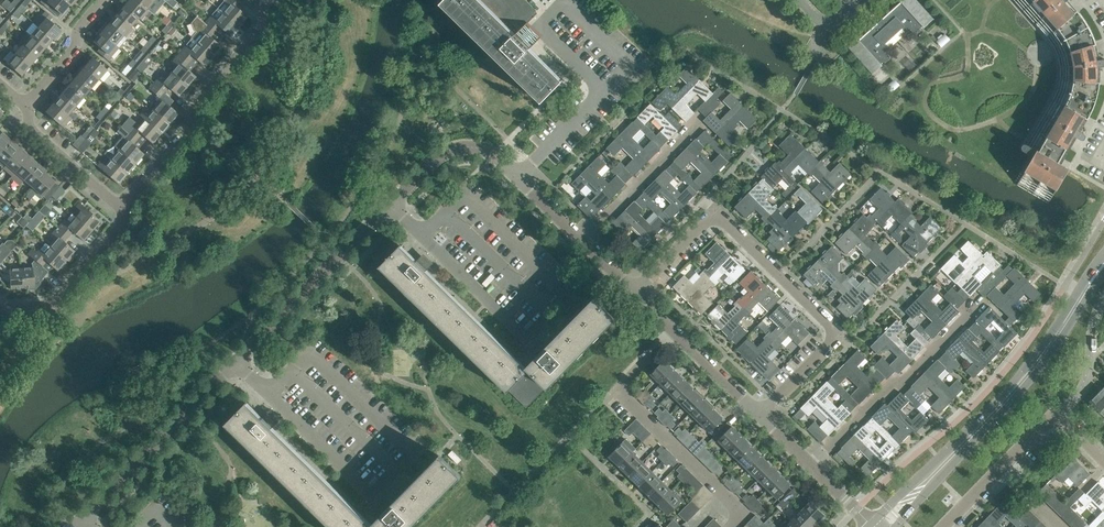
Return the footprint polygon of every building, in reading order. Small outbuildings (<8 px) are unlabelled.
[(61,14),(69,5),(63,0),(42,0),(40,2),(47,8),(50,5),(61,14)] [(138,17),(143,21),(146,17),(148,17),(151,13),(136,0),(125,0),(122,4),(124,5),(138,17)] [(151,13),(152,13),(155,10),(153,8),(158,2),(155,0),(136,0),(151,13)] [(236,7),(241,2),(238,0),(223,0),(224,0),(217,8),(222,12),(239,26),(247,16),(236,7)] [(561,82),(528,50),(536,42),(522,28),(537,13),(530,6),(524,0),(445,0),(442,2),(448,8),(543,101),(561,82)] [(916,0),(900,0),(899,1),(901,2),(900,3),(895,7),(893,6),(886,12),(887,14),(881,20),(872,28),(871,26),(864,33),(865,34),(859,40),(858,38),(848,47),(848,48),(849,47),(872,73),(872,74),(882,65),(881,64),(884,61),(885,63),(891,58),(886,52),(889,49),(884,43),(901,27),(907,33),(910,30),(915,35),(921,30),(920,29),(923,26),(924,28),(934,19),(933,18),(933,19),(916,0)] [(1056,45),(1058,48),(1063,62),(1064,72),(1062,86),(1059,94),(1050,110),(1035,137),(1029,146),(1027,144),(1026,144),(1025,144),(1024,144),(1023,145),(1022,145),(1022,146),(1021,146),(1021,147),(1021,148),(1022,149),(1022,150),(1023,150),(1026,152),(1033,156),(1019,182),(1050,200),(1068,169),(1061,164),(1060,164),(1077,137),(1080,139),(1081,140),(1082,140),(1083,140),(1084,139),(1085,139),(1085,138),(1085,137),(1085,136),(1085,135),(1085,134),(1084,134),(1084,133),(1080,131),(1084,124),(1089,116),(1091,113),(1092,110),(1093,106),(1095,103),(1096,100),(1097,96),(1098,93),(1098,89),(1099,86),(1099,82),(1100,78),(1100,74),(1100,70),(1100,67),(1103,66),(1103,59),(1099,60),(1098,56),(1098,52),(1097,48),(1096,45),(1094,41),(1093,38),(1092,34),(1090,31),(1089,28),(1087,25),(1085,22),(1083,19),(1081,16),(1079,13),(1078,13),(1067,0),(1018,0),(1042,27),(1054,41),(1056,44),(1056,45)] [(10,12),(15,7),(11,3),(6,9),(10,12)] [(21,12),(25,7),(22,3),(17,9),(21,12)] [(116,14),(131,26),(138,17),(124,5),(116,14)] [(217,8),(209,18),(204,23),(215,32),(219,27),(230,36),(239,26),(222,12),(217,8)] [(16,17),(21,12),(17,9),(12,14),(16,17)] [(38,27),(52,39),(55,36),(57,37),(62,31),(51,21),(54,18),(45,11),(34,23),(36,25),(38,27)] [(108,23),(123,35),(126,38),(128,40),(136,31),(131,26),(116,14),(108,23)] [(211,37),(215,32),(204,23),(196,16),(191,22),(194,30),(196,32),(191,38),(213,56),(221,46),(211,37)] [(170,28),(174,23),(170,20),(166,25),(170,28)] [(5,30),(10,25),(6,22),(2,27),(5,30)] [(103,25),(99,30),(101,32),(115,44),(119,47),(126,38),(123,35),(108,23),(105,27),(103,25)] [(165,34),(170,28),(166,25),(161,31),(165,34)] [(30,36),(45,48),(52,39),(38,27),(30,35),(30,36)] [(22,45),(37,57),(45,48),(30,36),(30,35),(25,31),(22,34),(22,36),(23,37),(19,42),(22,45)] [(115,44),(101,32),(93,41),(100,48),(98,52),(108,60),(119,47),(115,44)] [(152,44),(156,39),(152,36),(148,41),(152,44)] [(191,38),(183,48),(179,53),(189,62),(193,57),(204,66),(213,56),(191,38)] [(147,50),(152,44),(148,41),(143,46),(147,50)] [(37,57),(22,45),(15,54),(29,66),(37,57)] [(185,67),(189,62),(179,53),(171,62),(175,66),(170,72),(187,86),(196,76),(185,67)] [(29,66),(15,54),(6,63),(21,75),(29,66)] [(136,62),(141,57),(137,54),(132,59),(136,62)] [(101,65),(92,57),(84,66),(99,79),(107,69),(106,69),(109,66),(104,62),(101,65)] [(131,68),(136,62),(132,59),(128,65),(131,68)] [(145,68),(139,64),(136,68),(141,73),(145,68)] [(91,88),(99,79),(84,66),(81,70),(79,69),(75,74),(76,75),(91,88)] [(667,103),(672,108),(700,80),(686,67),(679,75),(687,83),(676,94),(668,86),(652,102),(660,111),(667,103)] [(178,96),(187,86),(170,72),(165,78),(160,74),(153,83),(163,92),(168,87),(178,96)] [(67,83),(69,84),(83,97),(91,88),(76,75),(73,79),(71,78),(67,83)] [(713,93),(700,80),(672,108),(686,121),(694,112),(686,104),(697,93),(705,101),(697,108),(702,113),(715,99),(723,91),(719,88),(713,93)] [(153,109),(170,124),(178,113),(159,97),(163,92),(153,83),(148,88),(157,95),(153,99),(158,103),(153,109)] [(75,106),(83,97),(69,84),(65,88),(64,87),(59,92),(61,93),(75,106)] [(119,97),(124,91),(120,88),(116,94),(119,97)] [(709,126),(705,130),(713,137),(716,134),(744,106),(731,92),(723,100),(731,109),(720,120),(712,112),(720,104),(715,99),(702,113),(706,117),(703,120),(709,126)] [(75,106),(61,93),(53,102),(71,118),(73,120),(76,116),(71,111),(75,106)] [(115,102),(119,97),(116,94),(111,99),(115,102)] [(71,118),(53,102),(45,112),(63,127),(71,118)] [(633,122),(641,129),(640,129),(647,135),(651,131),(645,125),(653,116),(664,128),(656,136),(664,144),(668,140),(669,140),(678,131),(678,130),(682,126),(669,112),(664,117),(650,103),(637,117),(637,118),(633,122)] [(104,115),(109,110),(105,106),(100,112),(104,115)] [(757,119),(744,106),(716,134),(730,147),(739,138),(735,134),(737,133),(734,130),(737,126),(737,123),(740,120),(748,128),(757,119)] [(161,134),(170,124),(153,109),(148,115),(143,111),(140,115),(144,119),(161,134)] [(100,120),(104,115),(100,112),(96,117),(100,120)] [(153,144),(161,134),(144,119),(139,125),(129,117),(126,120),(121,125),(127,130),(138,139),(142,134),(153,144)] [(661,149),(660,148),(664,144),(656,136),(651,131),(647,135),(652,140),(644,148),(632,137),(640,129),(641,129),(633,122),(633,121),(619,135),(647,162),(661,149)] [(127,130),(121,125),(117,130),(123,135),(114,145),(119,149),(135,164),(144,153),(133,144),(138,139),(127,130)] [(90,134),(94,129),(91,126),(86,131),(90,134)] [(93,145),(97,140),(94,138),(99,133),(94,129),(90,134),(86,138),(91,143),(93,145)] [(714,148),(719,144),(713,137),(705,130),(700,135),(709,143),(714,148)] [(85,139),(86,138),(90,134),(86,131),(82,136),(85,139)] [(9,142),(6,139),(7,137),(1,132),(0,134),(0,153),(9,142)] [(797,137),(796,139),(791,134),(779,145),(788,154),(781,162),(779,160),(776,163),(776,164),(783,170),(805,148),(797,139),(798,138),(797,137)] [(72,144),(77,149),(85,139),(82,136),(80,135),(77,139),(72,144)] [(606,156),(609,153),(610,154),(611,153),(614,156),(614,155),(622,148),(633,159),(625,167),(620,162),(616,166),(629,179),(633,175),(634,176),(647,162),(619,135),(606,148),(607,149),(603,153),(606,156)] [(712,162),(701,151),(709,143),(700,135),(696,139),(696,138),(687,147),(715,175),(728,162),(727,161),(732,156),(719,144),(714,148),(720,154),(712,162)] [(82,153),(91,143),(86,138),(85,139),(77,149),(82,153)] [(6,164),(18,150),(15,147),(16,145),(11,141),(9,142),(0,153),(0,165),(3,168),(6,164)] [(702,173),(694,181),(693,181),(701,188),(701,189),(715,175),(687,147),(673,161),(674,162),(670,166),(678,174),(683,179),(688,175),(682,169),(690,161),(702,173)] [(3,168),(12,176),(15,172),(27,158),(24,155),(25,153),(20,148),(18,150),(6,164),(3,168)] [(808,174),(808,173),(815,166),(819,162),(814,156),(815,155),(814,154),(813,156),(805,148),(783,170),(790,177),(793,174),(791,172),(798,165),(808,174)] [(135,164),(119,149),(113,155),(109,151),(105,155),(110,159),(127,174),(135,164)] [(27,158),(15,172),(12,176),(15,178),(18,178),(19,176),(24,180),(36,166),(33,162),(34,161),(29,156),(27,158)] [(625,183),(629,179),(616,166),(611,170),(611,171),(612,171),(617,176),(609,184),(597,173),(606,164),(598,156),(585,170),(613,197),(626,184),(625,183)] [(118,184),(127,174),(110,159),(105,165),(100,161),(97,165),(118,184)] [(819,162),(815,166),(837,189),(845,180),(847,181),(847,180),(846,179),(851,174),(839,163),(830,172),(823,165),(825,163),(821,160),(819,162)] [(775,162),(766,171),(765,170),(764,171),(766,172),(761,177),(762,178),(774,190),(773,188),(782,179),(789,186),(782,194),(785,197),(798,184),(790,177),(783,170),(776,164),(776,163),(775,162)] [(24,180),(33,188),(45,173),(42,170),(43,168),(38,164),(36,166),(24,180)] [(697,192),(701,188),(693,181),(694,181),(688,175),(683,179),(689,185),(681,193),(670,182),(678,174),(670,166),(666,170),(665,169),(656,179),(684,206),(697,193),(697,192)] [(830,198),(829,197),(837,189),(815,166),(808,173),(811,177),(813,175),(820,182),(811,191),(823,203),(828,198),(829,199),(830,198)] [(581,201),(595,214),(599,210),(599,211),(613,197),(585,170),(571,183),(579,191),(588,182),(599,194),(591,202),(586,197),(581,201)] [(45,173),(33,188),(26,196),(30,200),(35,194),(40,199),(42,196),(47,200),(51,196),(59,186),(54,182),(55,181),(45,173)] [(756,184),(748,193),(771,214),(777,207),(774,204),(773,206),(765,199),(774,190),(762,178),(757,184),(756,182),(755,183),(756,184)] [(663,212),(670,219),(671,220),(684,206),(656,179),(643,192),(643,193),(639,197),(647,205),(653,210),(657,206),(652,200),(660,192),(671,204),(663,212)] [(56,200),(65,190),(60,186),(59,186),(51,196),(56,200)] [(818,216),(819,216),(818,214),(823,209),(800,187),(793,194),(797,197),(799,196),(806,203),(797,212),(807,222),(809,224),(817,215),(818,216)] [(874,225),(874,224),(877,221),(895,202),(895,201),(887,193),(888,192),(887,191),(886,193),(881,188),(869,199),(879,209),(872,216),(870,214),(867,217),(874,225)] [(738,201),(739,202),(734,207),(746,219),(755,209),(763,216),(761,218),(764,221),(771,214),(748,193),(740,201),(739,200),(738,201)] [(666,223),(670,219),(663,212),(657,206),(653,210),(658,216),(650,224),(639,213),(647,205),(639,197),(635,201),(634,201),(625,210),(653,237),(667,224),(666,223)] [(901,224),(905,220),(912,214),(913,213),(904,204),(906,203),(905,202),(904,203),(898,198),(895,201),(895,202),(877,221),(884,228),(887,224),(885,223),(892,215),(901,224)] [(16,207),(19,204),(14,199),(11,203),(16,207)] [(80,210),(75,216),(92,231),(100,221),(79,202),(76,206),(80,210)] [(44,215),(50,209),(44,204),(39,211),(44,215)] [(777,207),(771,214),(794,236),(801,228),(802,229),(803,229),(802,227),(807,222),(797,212),(795,210),(786,220),(779,212),(781,211),(777,207)] [(612,223),(613,224),(609,228),(622,241),(627,237),(621,231),(629,224),(640,235),(632,243),(640,251),(653,237),(625,210),(612,223)] [(29,221),(31,219),(26,214),(23,218),(28,222),(29,221)] [(771,214),(764,221),(768,224),(769,222),(774,227),(769,232),(772,234),(767,239),(771,242),(767,246),(775,253),(778,250),(779,251),(785,245),(786,247),(787,246),(785,245),(794,236),(771,214)] [(850,228),(872,250),(878,243),(875,240),(873,242),(866,235),(875,225),(874,224),(874,225),(867,217),(863,214),(858,219),(857,218),(856,219),(857,220),(850,228)] [(915,217),(912,214),(905,220),(928,242),(936,234),(937,235),(938,234),(937,233),(942,228),(930,216),(921,226),(913,219),(915,217)] [(83,241),(92,231),(75,216),(70,222),(65,218),(57,227),(68,236),(72,231),(83,241)] [(927,244),(928,242),(905,220),(901,224),(898,227),(902,230),(904,229),(911,236),(902,245),(914,257),(919,252),(920,253),(921,252),(919,251),(922,248),(923,250),(928,245),(927,244)] [(36,226),(29,221),(28,222),(25,225),(32,231),(36,226)] [(68,236),(57,227),(50,236),(54,240),(49,246),(66,261),(67,260),(68,261),(73,255),(72,254),(74,251),(64,241),(68,236)] [(901,230),(898,227),(891,234),(900,243),(902,241),(901,237),(900,235),(899,233),(901,230)] [(862,253),(866,256),(872,250),(850,228),(842,236),(840,235),(840,236),(841,237),(836,242),(848,253),(857,244),(864,251),(862,253)] [(702,271),(709,278),(731,256),(722,247),(724,246),(723,245),(722,247),(716,241),(705,253),(714,263),(707,270),(705,268),(702,271)] [(960,279),(987,251),(983,255),(970,242),(962,250),(971,258),(965,264),(956,256),(943,270),(956,283),(957,283),(960,279)] [(11,250),(2,243),(0,245),(0,263),(11,250)] [(34,260),(42,266),(46,261),(57,271),(60,267),(62,269),(67,263),(65,261),(66,261),(49,246),(46,243),(41,249),(39,248),(36,252),(31,248),(27,253),(31,257),(34,260)] [(878,243),(872,250),(894,272),(902,264),(903,265),(904,264),(903,263),(908,258),(896,246),(887,256),(880,248),(881,247),(878,243)] [(17,254),(22,249),(17,244),(12,249),(17,254)] [(818,260),(840,282),(847,276),(844,272),(842,274),(839,271),(839,263),(844,257),(832,246),(827,251),(825,250),(825,251),(826,252),(818,260)] [(593,339),(614,318),(596,300),(549,348),(542,342),(540,345),(536,350),(535,349),(533,352),(539,358),(526,371),(425,272),(431,266),(428,263),(428,264),(423,260),(424,259),(421,256),(415,263),(399,247),(381,266),(526,407),(593,339)] [(886,280),(894,272),(872,250),(866,256),(869,259),(871,258),(878,265),(869,274),(881,286),(886,281),(887,282),(888,281),(886,280)] [(960,279),(957,283),(962,288),(970,296),(976,289),(981,294),(994,280),(1004,270),(1000,266),(1001,264),(987,251),(960,279)] [(731,256),(709,278),(716,285),(719,282),(717,280),(725,273),(734,282),(746,270),(740,265),(741,264),(741,263),(740,264),(731,256)] [(22,288),(20,268),(9,269),(8,266),(9,266),(3,260),(0,264),(0,279),(0,280),(7,286),(8,285),(10,284),(10,289),(22,288)] [(31,263),(32,264),(32,267),(20,268),(22,288),(28,287),(28,290),(35,289),(40,283),(38,282),(43,276),(42,275),(46,270),(42,266),(34,260),(31,263)] [(830,286),(833,289),(840,282),(818,260),(809,269),(808,268),(807,269),(809,270),(804,275),(815,286),(820,282),(822,284),(827,280),(832,284),(830,286)] [(1004,270),(994,280),(981,294),(985,298),(987,296),(991,300),(1001,309),(1028,281),(1015,267),(1013,269),(1009,265),(1004,270)] [(679,292),(687,301),(709,278),(702,271),(701,272),(698,269),(696,272),(701,276),(693,284),(684,275),(673,287),(678,291),(676,293),(677,294),(679,292)] [(575,279),(566,270),(560,276),(569,285),(575,279)] [(758,275),(757,275),(756,276),(751,271),(739,282),(749,292),(741,299),(740,297),(737,300),(744,307),(766,285),(757,277),(758,275)] [(873,296),(872,295),(877,290),(865,278),(856,288),(848,280),(850,279),(847,276),(840,282),(863,304),(871,296),(872,297),(873,296)] [(695,311),(696,310),(702,315),(713,303),(704,294),(711,287),(713,288),(716,285),(709,278),(687,301),(696,309),(694,310),(695,311)] [(1042,294),(1028,281),(1001,309),(1009,317),(1005,321),(1010,326),(1023,312),(1015,305),(1026,293),(1034,302),(1042,294)] [(862,305),(863,304),(840,282),(833,289),(837,292),(838,291),(843,295),(838,300),(841,303),(837,307),(848,319),(853,314),(855,315),(856,314),(854,313),(857,310),(858,312),(863,307),(862,305)] [(961,305),(948,291),(943,296),(950,303),(942,311),(931,300),(939,292),(932,284),(918,297),(946,325),(959,312),(957,309),(961,305)] [(766,285),(744,307),(750,314),(754,311),(752,309),(759,302),(768,311),(780,299),(775,294),(776,293),(775,292),(774,293),(766,285)] [(961,305),(966,300),(957,292),(952,287),(948,291),(961,305)] [(966,300),(970,296),(962,288),(957,292),(966,300)] [(919,324),(915,329),(928,342),(932,338),(933,338),(946,325),(918,297),(905,311),(913,319),(921,310),(932,321),(924,330),(919,324)] [(713,321),(721,330),(744,307),(737,300),(733,304),(735,305),(728,313),(719,304),(707,315),(712,321),(711,322),(712,322),(713,321)] [(769,331),(766,334),(773,341),(795,319),(787,310),(788,309),(787,308),(786,310),(781,304),(769,316),(778,326),(771,333),(769,331)] [(981,333),(980,333),(986,338),(990,333),(985,328),(993,320),(1005,331),(997,339),(1004,347),(1018,333),(1010,326),(1005,321),(989,306),(976,320),(977,320),(972,325),(981,333)] [(730,340),(731,339),(736,344),(748,332),(738,323),(745,316),(747,317),(750,314),(744,307),(721,330),(730,338),(729,339),(730,340)] [(795,319),(773,341),(780,348),(783,345),(782,343),(789,336),(798,345),(810,333),(805,328),(806,327),(805,326),(804,327),(795,319)] [(924,346),(928,342),(915,329),(910,333),(916,338),(908,346),(897,335),(905,327),(897,319),(884,333),(911,360),(925,347),(924,346)] [(972,325),(968,329),(968,328),(959,337),(987,365),(1000,351),(1004,346),(1004,347),(997,339),(990,333),(986,338),(992,344),(984,352),(972,341),(980,333),(981,333),(972,325)] [(898,373),(911,360),(884,333),(871,346),(878,354),(887,345),(898,356),(890,365),(882,357),(878,361),(891,375),(895,371),(898,374),(898,373)] [(751,363),(773,341),(766,334),(763,338),(765,339),(758,347),(748,337),(737,349),(742,354),(741,356),(742,356),(743,355),(751,363)] [(987,365),(959,337),(945,351),(946,351),(942,356),(956,369),(960,364),(955,359),(963,351),(974,362),(966,370),(974,378),(987,365)] [(780,348),(773,341),(751,363),(760,372),(758,373),(759,374),(760,373),(766,378),(777,366),(768,357),(775,349),(777,351),(780,348)] [(872,391),(885,378),(886,379),(891,375),(878,361),(873,366),(876,369),(868,377),(857,366),(865,358),(858,350),(844,363),(872,391)] [(956,369),(942,356),(938,360),(937,359),(924,372),(952,400),(965,386),(957,379),(949,387),(938,376),(946,368),(951,373),(956,369)] [(650,374),(660,384),(674,370),(673,369),(674,368),(674,367),(673,368),(664,360),(650,374)] [(846,400),(854,408),(858,404),(859,404),(872,391),(844,363),(831,377),(839,384),(847,376),(859,387),(851,395),(846,390),(841,395),(846,400)] [(682,378),(674,370),(660,384),(670,393),(684,379),(683,379),(684,378),(684,377),(682,378)] [(939,413),(952,400),(924,372),(911,386),(911,387),(907,391),(921,404),(925,399),(920,394),(928,386),(939,397),(931,406),(939,413)] [(850,413),(850,412),(854,408),(846,400),(838,408),(827,397),(835,389),(841,395),(846,390),(839,384),(831,377),(832,377),(828,382),(827,381),(814,394),(842,422),(850,413)] [(692,388),(684,379),(670,393),(680,403),(694,389),(693,388),(694,387),(693,387),(692,388)] [(643,392),(639,388),(635,393),(638,397),(643,392)] [(694,389),(680,403),(690,413),(704,399),(703,398),(704,397),(703,396),(702,397),(700,395),(702,394),(696,388),(694,389)] [(642,402),(650,394),(645,389),(643,392),(638,397),(637,398),(642,402)] [(916,409),(921,404),(907,391),(903,395),(900,392),(887,406),(913,431),(912,431),(915,433),(928,419),(920,412),(912,420),(901,409),(909,401),(916,409)] [(646,407),(648,406),(652,401),(655,398),(650,394),(642,402),(646,407)] [(823,439),(828,435),(842,422),(814,394),(800,408),(808,416),(817,407),(828,418),(820,426),(815,421),(810,426),(817,433),(814,435),(820,442),(823,439)] [(1097,394),(1089,402),(1103,416),(1103,400),(1097,394)] [(690,413),(700,422),(714,408),(713,408),(714,407),(713,406),(712,407),(710,405),(712,404),(706,398),(704,399),(690,413)] [(651,409),(656,405),(652,401),(648,406),(651,409)] [(876,430),(881,435),(886,430),(881,425),(889,417),(900,428),(892,436),(900,444),(912,431),(913,431),(887,406),(885,403),(871,417),(872,418),(868,422),(876,430)] [(372,519),(370,519),(368,520),(366,522),(270,429),(276,423),(274,421),(273,421),(269,417),(269,416),(267,414),(260,420),(245,404),(227,423),(334,526),(408,526),(413,522),(460,475),(441,457),(395,505),(388,499),(372,515),(374,517),(372,519)] [(663,411),(659,408),(654,413),(658,416),(663,411)] [(710,432),(714,436),(723,427),(719,423),(724,418),(723,417),(724,416),(723,415),(722,417),(714,408),(700,422),(710,432)] [(661,422),(670,413),(665,409),(663,411),(658,416),(657,417),(661,422)] [(666,426),(667,425),(672,421),(675,418),(670,413),(661,422),(666,426)] [(629,435),(632,432),(641,423),(636,418),(624,430),(629,435)] [(667,425),(671,429),(675,424),(672,421),(667,425)] [(872,434),(876,430),(868,422),(863,426),(854,435),(882,462),(895,448),(899,443),(899,444),(900,444),(892,436),(886,430),(881,435),(887,441),(879,449),(868,438),(872,434)] [(641,423),(632,432),(637,437),(646,428),(641,423)] [(727,431),(723,427),(714,436),(728,450),(742,436),(741,435),(742,434),(741,434),(740,435),(731,426),(727,431)] [(682,431),(679,427),(674,432),(678,436),(682,431)] [(646,428),(637,437),(642,441),(651,433),(646,428)] [(682,431),(678,436),(676,437),(681,441),(690,433),(685,428),(682,431)] [(655,437),(651,433),(642,441),(647,446),(650,443),(654,439),(655,437)] [(686,446),(694,437),(690,433),(681,441),(686,446)] [(837,453),(851,466),(855,461),(850,456),(858,448),(869,459),(861,467),(869,475),(882,462),(854,435),(841,448),(841,449),(837,453)] [(750,444),(742,436),(728,450),(738,460),(751,446),(751,445),(752,444),(751,443),(750,444)] [(690,450),(699,442),(694,437),(686,446),(690,450)] [(704,446),(707,443),(702,438),(699,442),(690,450),(695,455),(704,446)] [(619,466),(632,452),(636,449),(625,439),(609,456),(619,466)] [(658,442),(654,439),(650,443),(653,447),(658,442)] [(656,450),(660,453),(665,449),(661,445),(656,450)] [(709,451),(704,446),(695,455),(700,460),(708,451),(709,451)] [(760,454),(751,446),(738,460),(748,469),(761,455),(762,454),(761,453),(760,454)] [(657,456),(662,461),(670,452),(666,448),(665,449),(660,453),(657,456)] [(452,450),(448,454),(457,463),(461,459),(452,450)] [(704,464),(713,456),(708,451),(700,460),(704,464)] [(632,452),(619,466),(629,476),(643,462),(632,452)] [(667,465),(669,463),(674,458),(675,457),(670,452),(662,461),(667,465)] [(748,469),(757,479),(771,465),(771,464),(772,463),(771,463),(770,464),(761,455),(748,469)] [(709,469),(718,460),(713,456),(704,464),(709,469)] [(673,466),(678,462),(674,458),(669,463),(673,466)] [(1068,477),(1078,487),(1090,474),(1074,459),(1062,471),(1061,469),(1054,476),(1062,483),(1068,477)] [(714,473),(715,472),(720,467),(722,465),(718,460),(709,469),(714,473)] [(629,476),(638,485),(652,471),(643,462),(629,476)] [(684,468),(681,465),(676,469),(680,473),(684,468)] [(765,486),(767,489),(781,475),(780,474),(782,473),(781,472),(780,473),(771,465),(757,479),(765,486)] [(682,480),(690,472),(685,467),(684,468),(680,473),(677,476),(682,480)] [(719,476),(723,471),(720,467),(715,472),(719,476)] [(638,485),(648,495),(662,481),(652,471),(638,485)] [(695,477),(690,472),(682,480),(687,485),(695,477)] [(725,482),(730,478),(726,474),(722,479),(725,482)] [(733,475),(730,478),(725,482),(724,484),(729,488),(737,480),(733,475)] [(789,483),(781,475),(767,489),(777,499),(791,485),(790,484),(791,483),(791,482),(789,483)] [(687,485),(692,490),(700,481),(695,477),(687,485)] [(737,480),(729,488),(734,493),(735,492),(740,487),(740,486),(742,484),(737,480)] [(648,495),(658,504),(672,490),(662,481),(648,495)] [(700,491),(705,486),(700,481),(692,490),(688,493),(693,498),(696,495),(700,491)] [(1085,494),(1084,493),(1070,507),(1073,510),(1081,502),(1085,507),(1092,500),(1101,510),(1103,507),(1103,488),(1098,482),(1085,494)] [(1037,493),(1042,498),(1051,489),(1046,484),(1037,493)] [(705,486),(700,491),(709,499),(713,494),(705,486)] [(738,495),(743,490),(740,487),(735,492),(738,495)] [(787,505),(799,492),(794,488),(782,500),(787,505)] [(1070,507),(1084,493),(1079,488),(1065,502),(1070,507)] [(1042,498),(1047,503),(1056,493),(1051,489),(1042,498)] [(682,501),(672,490),(658,504),(668,515),(682,501)] [(700,491),(696,495),(704,504),(709,499),(700,491)] [(1061,498),(1056,493),(1047,503),(1052,507),(1061,498)] [(745,502),(750,497),(746,494),(742,498),(745,502)] [(745,502),(744,503),(749,508),(757,499),(752,494),(750,497),(745,502)] [(704,504),(696,495),(693,498),(691,500),(700,508),(704,504)] [(1052,507),(1056,512),(1065,502),(1061,498),(1052,507)] [(757,499),(749,508),(753,512),(756,510),(760,505),(762,504),(757,499)] [(691,500),(687,504),(696,513),(700,508),(691,500)] [(783,508),(787,505),(782,500),(778,503),(783,508)] [(816,523),(825,515),(811,501),(801,511),(815,525),(815,524),(816,525),(817,524),(816,523)] [(1024,523),(1015,515),(1002,502),(986,519),(994,526),(1004,526),(998,522),(1005,514),(1016,525),(1015,526),(1028,526),(1024,523)] [(1056,512),(1061,516),(1070,507),(1065,502),(1056,512)] [(477,524),(492,507),(488,503),(472,519),(477,524)] [(687,504),(683,509),(691,517),(696,513),(687,504)] [(766,511),(760,505),(756,510),(761,515),(766,511)] [(1025,506),(1015,515),(1024,523),(1033,514),(1025,506)] [(1061,516),(1065,520),(1074,511),(1073,510),(1070,507),(1061,516)] [(678,513),(686,520),(687,521),(691,517),(683,509),(678,513)] [(815,525),(801,511),(795,517),(792,514),(788,518),(791,521),(797,526),(813,526),(815,525)] [(1069,524),(1078,515),(1074,511),(1065,520),(1069,524)] [(1102,522),(1103,520),(1103,512),(1103,511),(1089,526),(1090,526),(1097,526),(1102,522)] [(1033,514),(1024,523),(1028,526),(1036,526),(1041,522),(1033,514)] [(764,523),(755,515),(751,519),(758,526),(767,526),(768,526),(764,523)] [(1072,526),(1075,526),(1082,519),(1078,515),(1069,524),(1072,526)] [(476,525),(467,516),(459,523),(463,526),(474,526),(476,525)] [(709,523),(713,526),(721,526),(722,526),(713,518),(709,523)] [(768,526),(772,522),(769,518),(764,523),(768,526)] [(680,526),(673,519),(667,525),(670,526),(679,526),(680,526)] [(986,519),(977,526),(993,526),(994,526),(986,519)]
